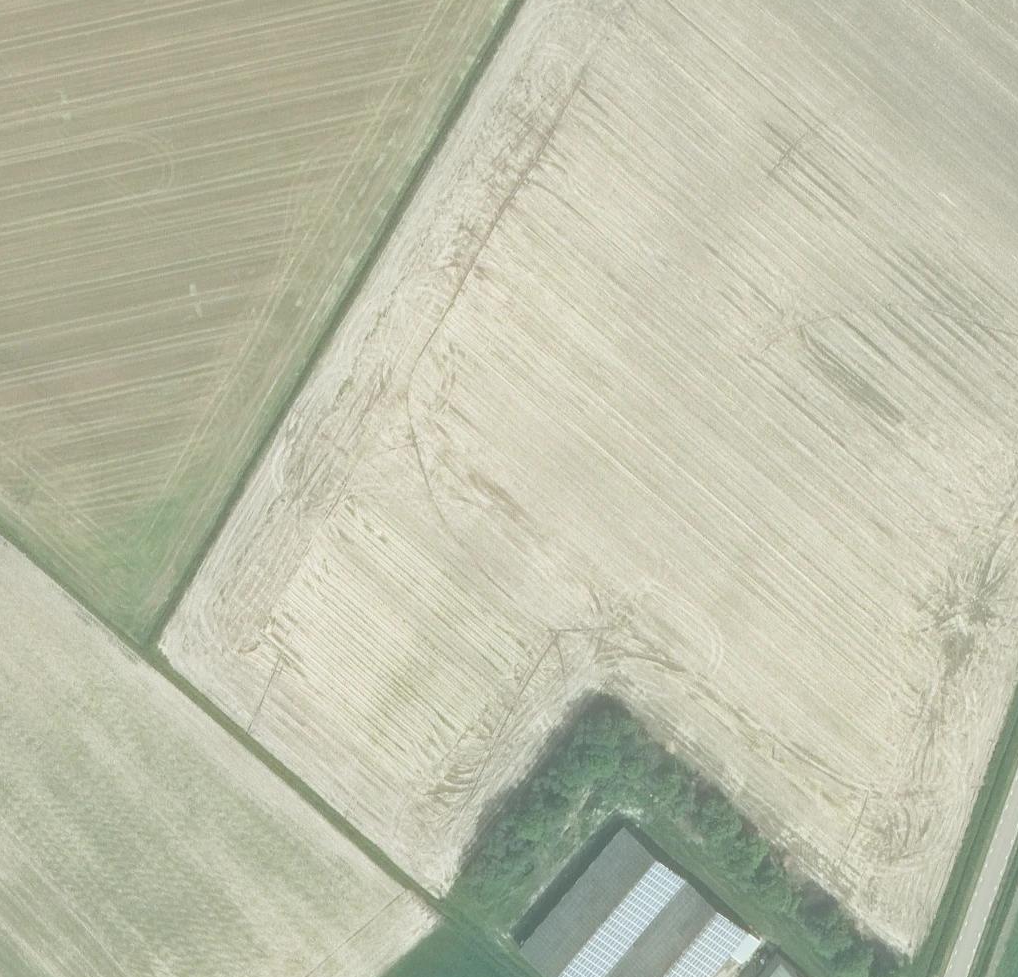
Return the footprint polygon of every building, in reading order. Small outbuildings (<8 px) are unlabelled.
[(750,926),(625,822),(523,943),(564,976),(707,976),(750,926)] [(778,953),(758,976),(806,976),(778,953)]
